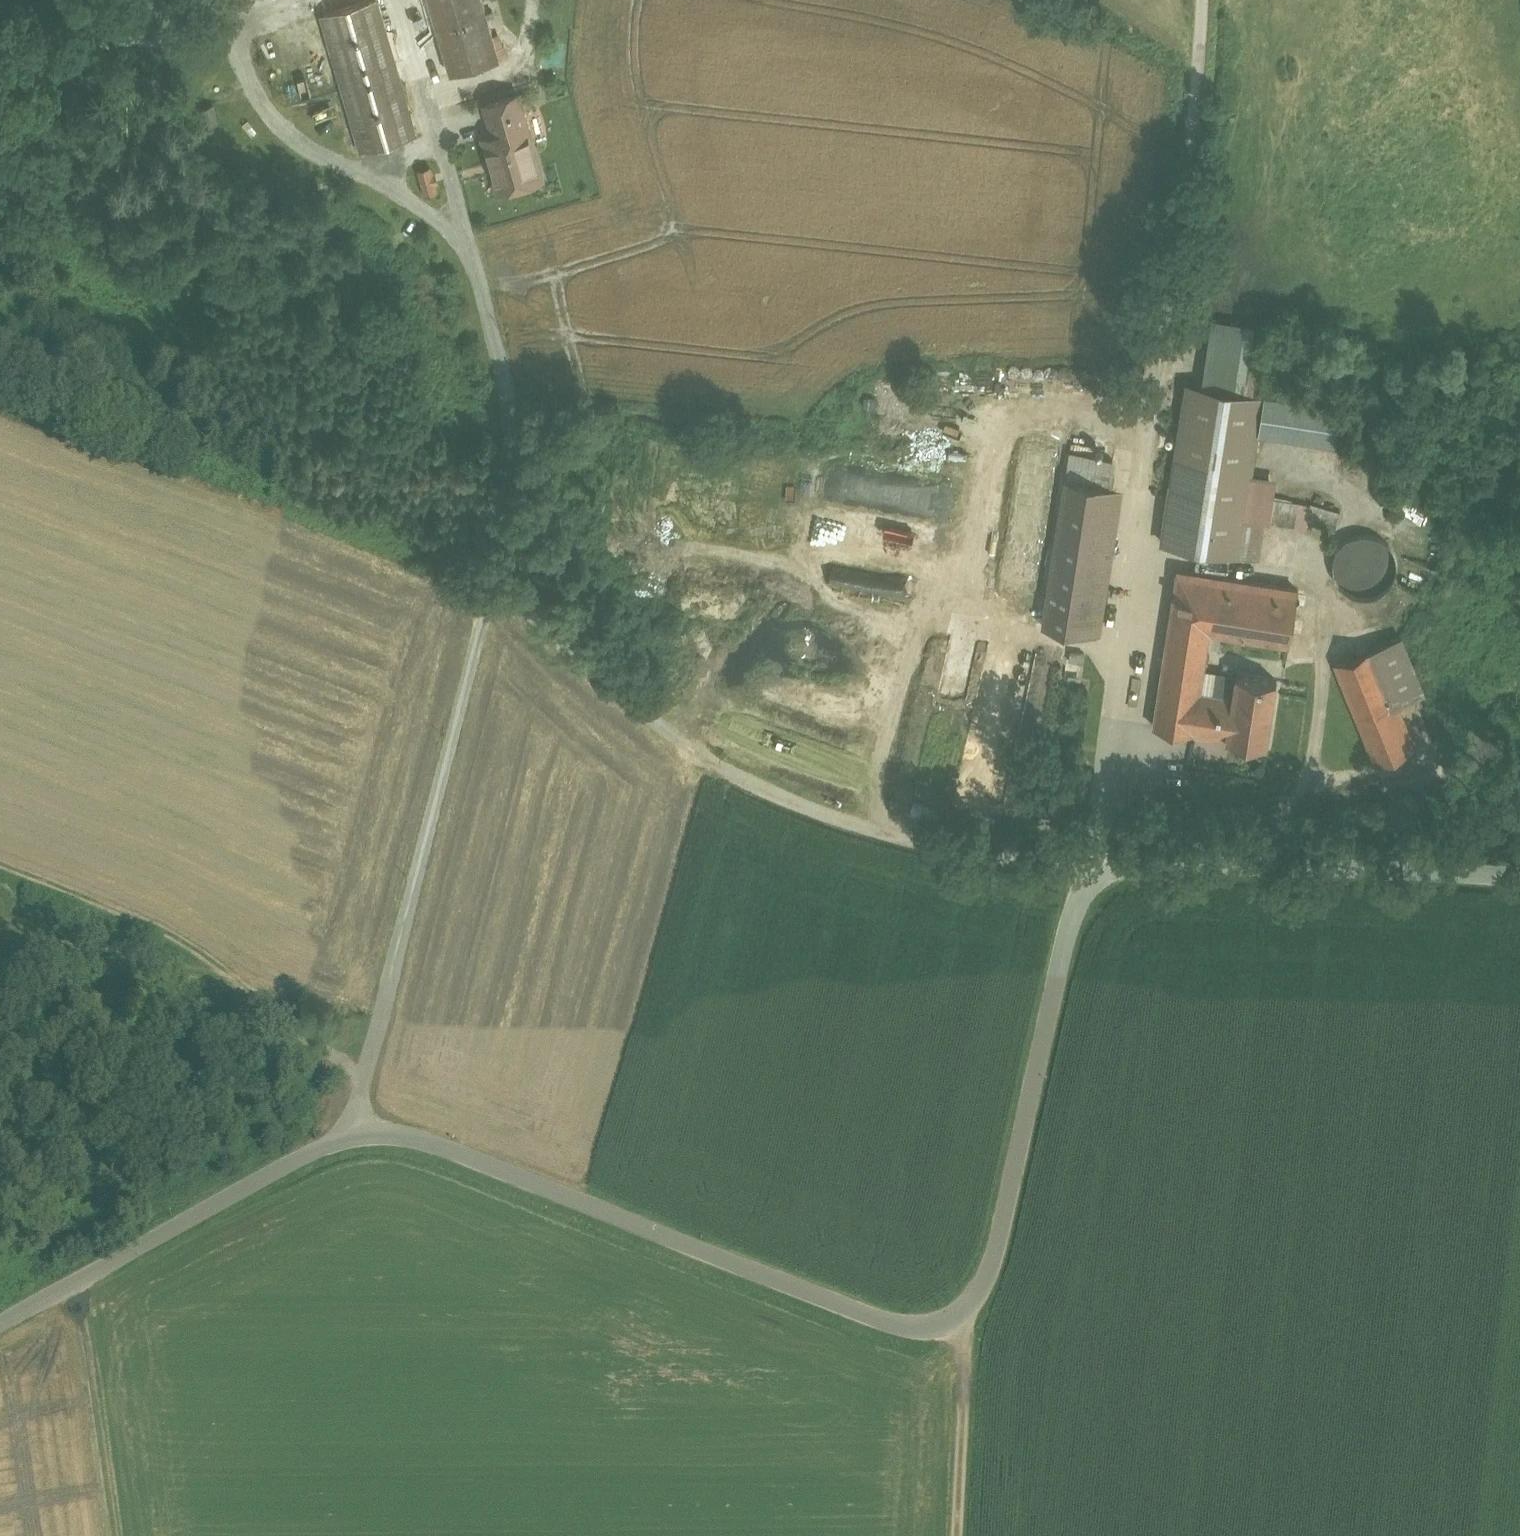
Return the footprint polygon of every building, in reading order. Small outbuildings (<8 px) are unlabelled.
[(324,14),(363,150),(416,134),(378,0),(374,0),(324,14)] [(452,72),(500,59),(483,0),(431,0),(452,72)] [(519,95),(487,104),(491,118),(523,109),(519,95)] [(523,109),(491,118),(496,135),(485,138),(500,190),(543,178),(523,109)] [(431,164),(414,170),(423,195),(439,189),(431,164)] [(1200,384),(1243,388),(1249,323),(1206,318),(1200,384)] [(1263,396),(1189,384),(1164,544),(1238,556),(1244,519),(1263,396)] [(1067,480),(1045,627),(1088,634),(1111,486),(1067,480)] [(1311,506),(1274,501),(1271,521),(1296,525),(1297,520),(1307,522),(1311,506)] [(1341,513),(1312,504),(1311,506),(1307,522),(1336,530),(1341,513)] [(1264,522),(1244,519),(1238,556),(1258,559),(1264,522)] [(1380,535),(1374,533),(1366,532),(1360,533),(1356,535),(1352,536),(1348,539),(1345,541),(1342,544),(1339,549),(1337,553),(1336,555),(1335,558),(1334,562),(1334,566),(1334,569),(1335,573),(1336,577),(1339,583),(1342,587),(1344,589),(1347,592),(1351,594),(1354,595),(1359,597),(1364,598),(1369,598),(1374,597),(1379,596),(1382,594),(1385,592),(1388,591),(1390,589),(1392,586),(1395,582),(1397,577),(1399,573),(1399,569),(1400,565),(1399,561),(1398,557),(1398,554),(1396,552),(1394,547),(1390,542),(1387,539),(1384,537),(1380,535)] [(1299,590),(1179,571),(1164,666),(1205,672),(1211,632),(1291,644),(1299,590)] [(1401,638),(1337,664),(1359,718),(1358,718),(1377,764),(1416,749),(1397,703),(1421,693),(1421,694),(1423,693),(1401,638)] [(1277,680),(1238,674),(1237,677),(1205,672),(1164,666),(1155,727),(1195,733),(1195,732),(1228,737),(1228,738),(1268,744),(1277,680)]
